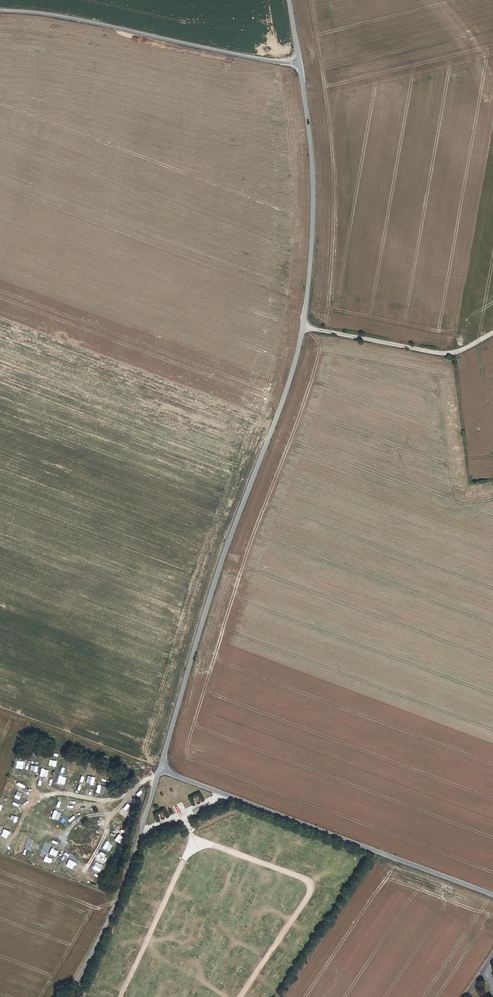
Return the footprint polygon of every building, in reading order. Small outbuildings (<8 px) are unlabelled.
[(238,818),(231,821),(233,828),(240,825),(238,818)] [(256,828),(257,820),(251,819),(249,826),(256,828)] [(288,848),(290,841),(283,838),(281,845),(288,848)] [(169,839),(162,842),(165,849),(172,846),(169,839)] [(321,852),(323,845),(316,842),(314,849),(321,852)] [(292,858),(289,865),(296,868),(299,861),(292,858)] [(344,869),(351,872),(355,865),(347,862),(344,869)] [(188,873),(195,876),(198,869),(191,866),(188,873)] [(241,873),(248,875),(250,869),(243,866),(241,873)] [(148,881),(150,874),(143,872),(141,879),(148,881)] [(253,884),(260,886),(262,880),(255,878),(253,884)] [(327,882),(325,888),(330,891),(333,884),(327,882)] [(270,885),(267,892),(274,895),(277,888),(270,885)] [(206,902),(218,903),(219,890),(207,889),(206,902)] [(178,892),(176,898),(183,900),(185,895),(178,892)] [(255,903),(258,896),(250,894),(247,901),(255,903)] [(328,908),(332,902),(325,898),(321,904),(328,908)] [(238,900),(235,907),(242,910),(245,903),(238,900)] [(172,910),(170,916),(177,918),(179,912),(172,910)] [(274,925),(277,919),(271,915),(267,921),(274,925)] [(125,927),(123,934),(130,936),(132,929),(125,927)] [(168,940),(170,932),(162,930),(160,938),(168,940)] [(255,936),(251,942),(257,946),(261,940),(255,936)] [(113,953),(120,956),(123,949),(116,947),(113,953)] [(184,955),(191,957),(194,950),(186,948),(184,955)] [(292,958),(295,952),(289,948),(285,955),(292,958)] [(242,960),(248,964),(252,957),(245,954),(242,960)] [(156,968),(158,961),(151,958),(148,966),(156,968)] [(274,959),(271,966),(278,969),(281,962),(274,959)] [(224,966),(219,973),(225,977),(230,970),(224,966)] [(101,980),(98,987),(105,990),(108,982),(101,980)] [(257,992),(264,995),(267,988),(260,985),(257,992)]
